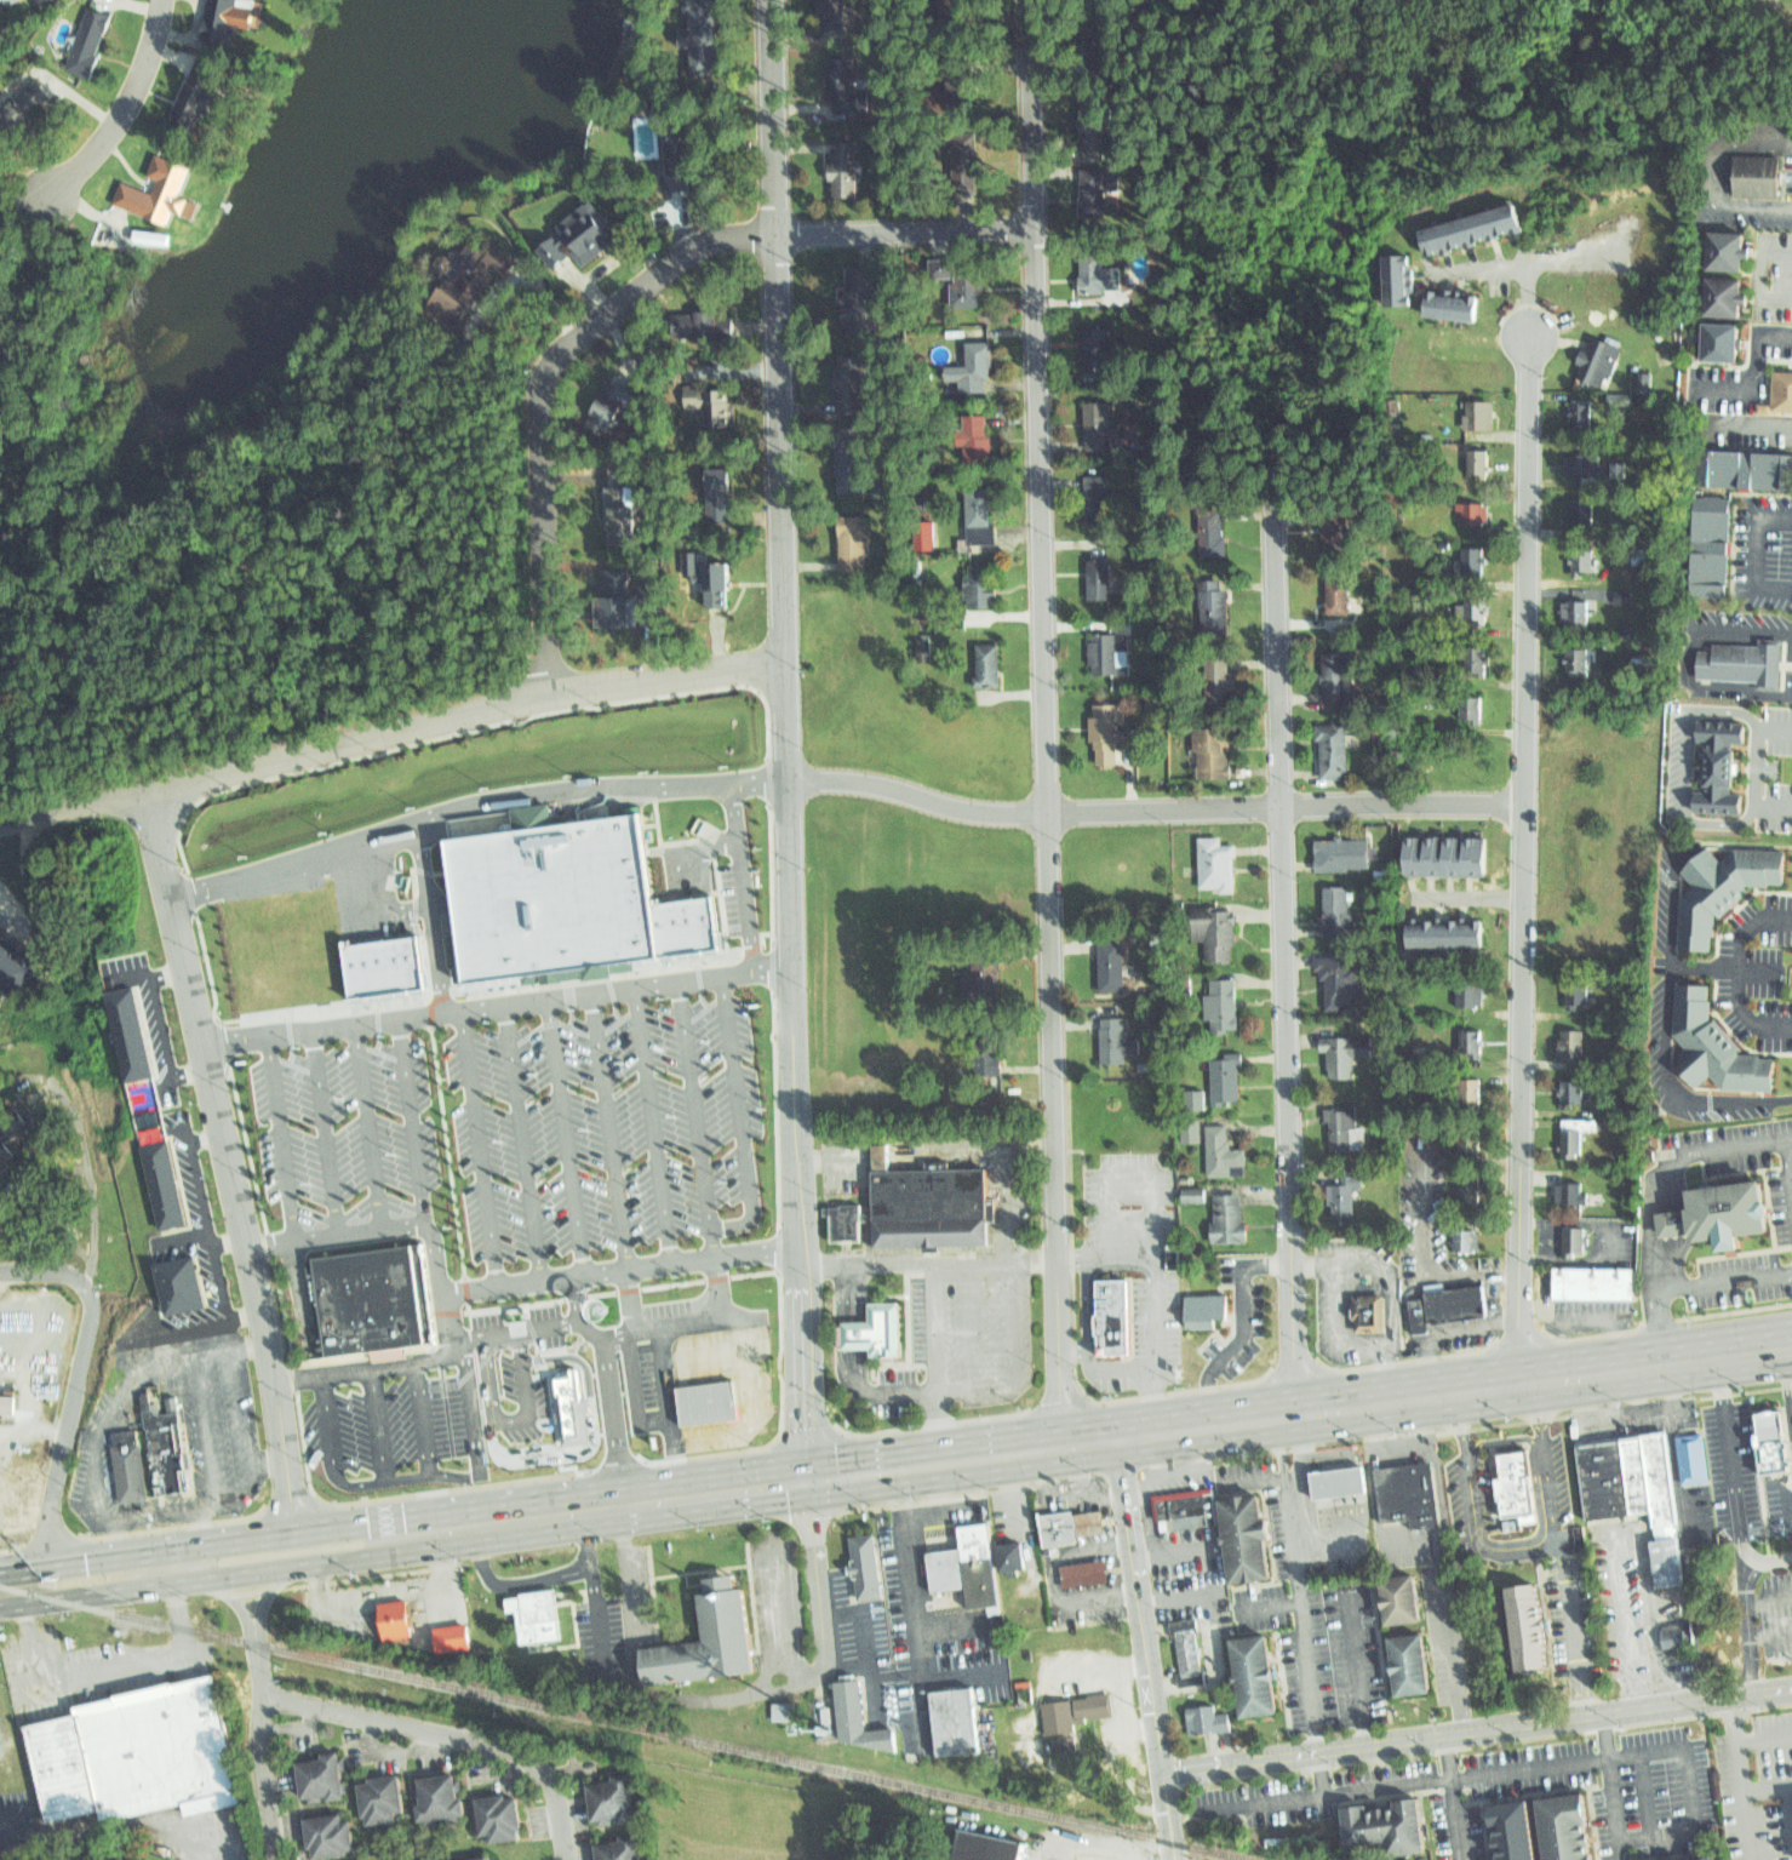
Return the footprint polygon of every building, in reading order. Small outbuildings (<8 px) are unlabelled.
[(110,11),(81,0),(77,0),(56,59),(87,71),(110,11)] [(189,25),(228,32),(229,23),(257,28),(262,1),(255,0),(194,0),(189,25)] [(712,62),(688,63),(688,0),(711,0),(712,62)] [(818,18),(817,0),(847,0),(847,18),(818,18)] [(958,11),(983,10),(982,0),(958,0),(958,11)] [(199,122),(221,62),(189,50),(166,110),(199,122)] [(845,56),(846,97),(817,97),(815,56),(845,56)] [(48,93),(25,68),(0,90),(0,136),(48,93)] [(1112,98),(1088,98),(1089,145),(1113,145),(1112,98)] [(987,191),(964,191),(964,130),(987,130),(987,191)] [(694,131),(694,172),(665,172),(664,131),(694,131)] [(851,202),(826,202),(826,141),(851,141),(851,202)] [(105,200),(161,219),(166,205),(176,208),(182,193),(173,189),(183,161),(145,147),(134,177),(145,181),(143,187),(113,177),(105,200)] [(1741,150),(1791,153),(1791,196),(1740,194),(1741,150)] [(1111,159),(1088,160),(1088,206),(1112,206),(1111,159)] [(1426,250),(1528,216),(1519,189),(1416,222),(1426,250)] [(567,252),(586,265),(625,236),(591,190),(555,218),(565,230),(553,239),(544,227),(529,237),(550,265),(567,252)] [(1711,263),(1742,265),(1745,225),(1713,223),(1711,263)] [(1082,285),(1124,284),(1124,261),(1107,261),(1106,231),(1081,233),(1082,285)] [(432,306),(462,325),(496,273),(506,280),(517,262),(477,236),(459,262),(446,254),(438,267),(451,275),(432,306)] [(1413,241),(1413,298),(1384,298),(1384,241),(1413,241)] [(983,254),(958,254),(960,302),(984,301),(983,254)] [(956,259),(931,259),(931,276),(955,277),(956,259)] [(1713,269),(1740,271),(1737,308),(1711,307),(1713,269)] [(869,274),(846,275),(846,321),(870,321),(869,274)] [(1427,284),(1484,288),(1481,317),(1425,311),(1427,284)] [(665,311),(668,334),(714,331),(712,307),(665,311)] [(1113,319),(1090,319),(1090,365),(1115,365),(1113,319)] [(1735,320),(1706,319),(1704,360),(1733,362),(1735,320)] [(1601,326),(1580,374),(1598,383),(1607,362),(1622,370),(1634,340),(1601,326)] [(951,378),(964,377),(964,387),(994,385),(992,366),(1003,366),(1001,328),(971,331),(972,357),(950,360),(951,378)] [(863,364),(838,364),(840,410),(864,410),(863,364)] [(1775,365),(1791,365),(1791,409),(1774,408),(1775,365)] [(620,393),(599,383),(579,424),(600,435),(620,393)] [(729,428),(704,427),(704,408),(683,407),(683,389),(729,390),(729,428)] [(1640,406),(1640,394),(1608,393),(1607,405),(1640,406)] [(1110,395),(1086,395),(1087,442),(1111,441),(1110,395)] [(1492,396),(1492,420),(1471,420),(1471,396),(1492,396)] [(1597,397),(1597,422),(1576,422),(1576,397),(1597,397)] [(989,404),(966,405),(966,451),(990,451),(989,404)] [(838,496),(867,496),(866,437),(837,437),(838,496)] [(1485,441),(1485,467),(1464,467),(1464,441),(1485,441)] [(1595,448),(1595,473),(1574,473),(1574,448),(1595,448)] [(1704,483),(1788,488),(1790,456),(1706,452),(1704,483)] [(1109,462),(1086,462),(1086,508),(1110,508),(1109,462)] [(726,469),(703,469),(703,515),(727,515),(726,469)] [(625,538),(601,538),(601,476),(625,476),(625,538)] [(998,482),(974,482),(975,530),(998,528),(998,482)] [(1598,494),(1598,520),(1576,520),(1576,494),(1598,494)] [(1730,584),(1734,496),(1694,494),(1691,583),(1730,584)] [(1490,497),(1490,522),(1468,522),(1468,497),(1490,497)] [(1232,502),(1208,502),(1209,548),(1233,548),(1232,502)] [(1351,503),(1327,503),(1327,550),(1351,549),(1351,503)] [(843,504),(842,567),(875,567),(876,505),(843,504)] [(938,515),(938,543),(924,543),(924,515),(938,515)] [(1489,542),(1489,566),(1467,566),(1467,542),(1489,542)] [(1595,542),(1595,567),(1573,567),(1573,542),(1595,542)] [(700,607),(699,574),(675,574),(675,544),(695,543),(697,563),(722,562),(723,607),(700,607)] [(1120,546),(1095,548),(1097,594),(1121,594),(1120,546)] [(1634,564),(1652,563),(1652,549),(1633,549),(1634,564)] [(994,557),(969,557),(971,605),(994,603),(994,557)] [(637,598),(658,598),(658,559),(638,559),(637,598)] [(1353,566),(1329,566),(1329,613),(1353,613),(1353,566)] [(623,567),(600,567),(600,614),(624,613),(623,567)] [(1233,574),(1209,576),(1210,622),(1233,622),(1233,574)] [(1631,603),(1630,590),(1615,590),(1615,604),(1631,603)] [(1494,593),(1494,617),(1473,617),(1473,593),(1494,593)] [(637,626),(636,595),(600,596),(601,627),(637,626)] [(1596,596),(1596,622),(1574,622),(1574,596),(1596,596)] [(1124,622),(1100,623),(1101,669),(1124,669),(1124,622)] [(937,626),(937,656),(923,656),(923,626),(937,626)] [(931,660),(931,634),(917,635),(918,660),(931,660)] [(1760,683),(1784,685),(1787,637),(1767,636),(1763,645),(1701,641),(1699,671),(1758,676),(1760,683)] [(1003,637),(980,639),(980,685),(1004,685),(1003,637)] [(1232,643),(1208,643),(1209,691),(1233,691),(1232,643)] [(1329,696),(1328,646),(1355,645),(1357,694),(1329,696)] [(1592,645),(1592,670),(1570,670),(1570,645),(1592,645)] [(1489,646),(1489,670),(1468,670),(1468,646),(1489,646)] [(1116,694),(1093,696),(1093,742),(1117,742),(1116,694)] [(1485,697),(1485,721),(1464,721),(1464,697),(1485,697)] [(1700,714),(1744,714),(1744,737),(1735,737),(1734,783),(1741,783),(1741,803),(1697,803),(1690,794),(1700,783),(1707,783),(1708,736),(1697,734),(1691,725),(1700,714)] [(1350,720),(1326,721),(1327,767),(1351,767),(1350,720)] [(1231,723),(1207,723),(1208,771),(1231,771),(1231,723)] [(468,983),(665,957),(658,903),(646,812),(450,839),(468,983)] [(1488,872),(1402,871),(1402,832),(1489,834),(1488,872)] [(1237,887),(1202,886),(1202,836),(1225,837),(1225,843),(1238,843),(1237,887)] [(1367,868),(1316,868),(1316,837),(1367,836),(1367,868)] [(1719,939),(1721,903),(1746,881),(1777,882),(1779,841),(1745,840),(1721,855),(1712,842),(1694,848),(1684,869),(1696,879),(1681,898),(1679,938),(1719,939)] [(1326,883),(1326,935),(1351,937),(1352,883),(1326,883)] [(658,903),(716,894),(723,949),(665,957),(658,903)] [(1237,906),(1238,955),(1214,956),(1213,935),(1193,932),(1193,908),(1237,906)] [(1484,946),(1405,944),(1405,912),(1485,915),(1484,946)] [(425,989),(349,1000),(342,945),(418,935),(425,989)] [(16,994),(0,981),(0,940),(10,948),(16,942),(41,961),(16,994)] [(1002,990),(966,990),(967,965),(973,965),(973,945),(1002,946),(1002,990)] [(1103,986),(1104,945),(1133,945),(1132,986),(1103,986)] [(1327,949),(1327,1002),(1353,1002),(1353,949),(1327,949)] [(1574,997),(1574,962),(1596,961),(1596,997),(1574,997)] [(1208,979),(1207,1031),(1233,1032),(1233,979),(1208,979)] [(1679,980),(1718,981),(1718,1008),(1747,1053),(1777,1053),(1776,1086),(1727,1084),(1717,1074),(1697,1088),(1673,1057),(1693,1041),(1677,1023),(1679,980)] [(1489,981),(1489,1007),(1467,1007),(1467,981),(1489,981)] [(1566,984),(1567,1011),(1577,1010),(1577,1004),(1588,1004),(1588,983),(1566,984)] [(154,1074),(127,1081),(104,992),(131,985),(154,1074)] [(1106,1006),(1106,1058),(1134,1058),(1134,1046),(1145,1046),(1145,1028),(1134,1028),(1135,1006),(1106,1006)] [(1564,1059),(1564,1023),(1586,1023),(1586,1059),(1564,1059)] [(1001,1064),(1001,1024),(975,1024),(975,1064),(1001,1064)] [(1485,1024),(1485,1049),(1464,1049),(1464,1024),(1485,1024)] [(1356,1081),(1332,1080),(1332,1054),(1319,1053),(1319,1037),(1372,1038),(1370,1063),(1357,1063),(1356,1081)] [(1212,1052),(1212,1105),(1237,1105),(1238,1052),(1212,1052)] [(1588,1077),(1588,1103),(1568,1103),(1568,1077),(1588,1077)] [(1484,1080),(1484,1104),(1462,1104),(1462,1080),(1484,1080)] [(1205,1109),(1205,1089),(1188,1090),(1188,1110),(1205,1109)] [(1334,1101),(1333,1154),(1359,1155),(1359,1101),(1334,1101)] [(13,1158),(2,1145),(29,1124),(12,1103),(0,1112),(0,1169),(13,1158)] [(1249,1174),(1249,1151),(1230,1151),(1230,1121),(1173,1121),(1173,1144),(1207,1144),(1207,1174),(1249,1174)] [(1485,1124),(1485,1150),(1464,1150),(1464,1124),(1485,1124)] [(1586,1131),(1586,1155),(1564,1155),(1564,1131),(1586,1131)] [(184,1223),(158,1229),(136,1140),(162,1134),(184,1223)] [(989,1241),(877,1244),(875,1167),(986,1163),(989,1241)] [(1484,1178),(1484,1203),(1462,1203),(1462,1178),(1484,1178)] [(1659,1237),(1655,1212),(1694,1206),(1691,1187),(1765,1178),(1771,1227),(1740,1231),(1742,1248),(1722,1252),(1721,1238),(1694,1241),(1693,1234),(1659,1237)] [(1332,1215),(1332,1179),(1353,1179),(1355,1215),(1332,1215)] [(1582,1179),(1582,1204),(1561,1204),(1561,1179),(1582,1179)] [(1181,1187),(1182,1203),(1206,1202),(1205,1187),(1181,1187)] [(1218,1234),(1215,1195),(1238,1194),(1241,1220),(1247,1219),(1248,1242),(1212,1243),(1212,1234),(1218,1234)] [(863,1242),(830,1244),(829,1215),(823,1215),(821,1208),(842,1207),(841,1203),(860,1202),(861,1213),(868,1213),(868,1220),(861,1221),(863,1242)] [(1584,1252),(1574,1251),(1574,1258),(1562,1258),(1563,1226),(1584,1227),(1584,1252)] [(1482,1227),(1482,1252),(1460,1252),(1460,1227),(1482,1227)] [(434,1333),(314,1350),(304,1257),(418,1241),(434,1333)] [(206,1305),(162,1315),(149,1255),(193,1246),(206,1305)] [(1555,1297),(1632,1297),(1632,1266),(1555,1266),(1555,1297)] [(1104,1271),(1106,1345),(1137,1344),(1135,1270),(1104,1271)] [(1414,1330),(1408,1292),(1482,1281),(1485,1310),(1436,1316),(1438,1328),(1414,1330)] [(1225,1311),(1189,1311),(1189,1289),(1224,1288),(1225,1311)] [(1389,1327),(1353,1327),(1355,1292),(1389,1292),(1389,1327)] [(847,1346),(854,1346),(878,1346),(878,1360),(901,1360),(900,1306),(874,1307),(874,1324),(854,1324),(847,1324),(847,1346)] [(685,1421),(744,1414),(738,1370),(680,1378),(685,1421)] [(6,1420),(10,1383),(0,1382),(0,1420),(6,1420)] [(500,1454),(529,1449),(520,1383),(491,1386),(500,1454)] [(148,1473),(156,1472),(160,1490),(177,1487),(174,1469),(182,1467),(173,1410),(149,1414),(145,1389),(134,1392),(148,1473)] [(1784,1402),(1791,1462),(1791,1471),(1763,1475),(1753,1406),(1784,1402)] [(1687,1477),(1681,1430),(1704,1426),(1711,1475),(1687,1477)] [(113,1500),(144,1495),(134,1427),(102,1432),(113,1500)] [(1645,1507),(1649,1528),(1677,1524),(1665,1427),(1637,1431),(1645,1507)] [(1587,1513),(1579,1437),(1637,1431),(1645,1507),(1587,1513)] [(1530,1504),(1499,1510),(1490,1466),(1500,1465),(1498,1450),(1521,1447),(1530,1504)] [(1413,1521),(1412,1509),(1382,1512),(1376,1460),(1432,1453),(1441,1517),(1413,1521)] [(1367,1494),(1312,1503),(1307,1466),(1362,1459),(1367,1494)] [(33,1530),(44,1471),(25,1468),(16,1517),(3,1514),(1,1524),(33,1530)] [(1216,1527),(1158,1533),(1153,1493),(1212,1487),(1216,1527)] [(1229,1575),(1219,1493),(1261,1488),(1272,1570),(1229,1575)] [(1040,1543),(1109,1532),(1104,1500),(1034,1511),(1040,1543)] [(938,1608),(1001,1598),(996,1569),(992,1540),(987,1513),(926,1523),(938,1608)] [(854,1593),(846,1526),(880,1522),(888,1590),(854,1593)] [(996,1569),(1026,1566),(1023,1536),(992,1540),(996,1569)] [(1659,1587),(1685,1584),(1679,1536),(1653,1541),(1659,1587)] [(1063,1587),(1059,1562),(1103,1556),(1105,1583),(1063,1587)] [(1385,1619),(1420,1614),(1414,1563),(1379,1566),(1385,1619)] [(643,1686),(639,1652),(700,1642),(689,1579),(743,1570),(758,1667),(643,1686)] [(1515,1665),(1502,1579),(1530,1575),(1542,1661),(1515,1665)] [(515,1643),(509,1610),(499,1613),(496,1596),(550,1586),(559,1636),(515,1643)] [(383,1643),(378,1603),(410,1599),(416,1638),(383,1643)] [(1666,1646),(1694,1642),(1690,1616),(1662,1620),(1666,1646)] [(466,1621),(433,1626),(436,1653),(471,1648),(466,1621)] [(1263,1627),(1272,1700),(1239,1705),(1233,1630),(1263,1627)] [(1389,1631),(1419,1627),(1425,1682),(1395,1686),(1389,1631)] [(1201,1672),(1180,1673),(1178,1631),(1198,1630),(1201,1672)] [(869,1721),(864,1672),(832,1676),(838,1738),(900,1756),(895,1717),(869,1721)] [(44,1828),(21,1725),(70,1715),(68,1704),(210,1673),(219,1721),(213,1739),(228,1805),(178,1818),(174,1799),(44,1828)] [(1046,1730),(1052,1729),(1076,1725),(1075,1715),(1115,1709),(1110,1684),(1040,1695),(1046,1730)] [(937,1756),(927,1696),(983,1688),(992,1747),(937,1756)] [(1230,1728),(1191,1733),(1187,1705),(1216,1701),(1216,1710),(1227,1709),(1230,1728)] [(772,1702),(773,1721),(795,1720),(795,1702),(772,1702)] [(1052,1729),(1054,1746),(1080,1742),(1076,1725),(1052,1729)] [(1052,1738),(1052,1752),(1076,1750),(1076,1737),(1052,1738)] [(294,1747),(302,1796),(347,1789),(339,1741),(294,1747)] [(413,1772),(420,1820),(466,1813),(459,1764),(413,1772)] [(584,1770),(591,1819),(636,1812),(629,1764),(584,1770)] [(355,1774),(362,1821),(407,1815),(400,1767),(355,1774)] [(476,1792),(483,1841),(528,1833),(521,1785),(476,1792)] [(1584,1792),(1593,1859),(1543,1859),(1535,1797),(1584,1792)] [(1334,1802),(1339,1842),(1413,1859),(1422,1859),(1415,1795),(1334,1802)] [(1525,1798),(1534,1859),(1493,1859),(1493,1856),(1498,1855),(1496,1848),(1493,1849),(1490,1836),(1494,1835),(1493,1827),(1489,1827),(1487,1803),(1525,1798)] [(302,1810),(309,1859),(355,1852),(348,1803),(302,1810)] [(600,1859),(647,1859),(642,1830),(596,1836),(600,1859)] [(960,1859),(1025,1859),(1027,1845),(964,1835),(960,1859)] [(454,1859),(501,1859),(499,1850),(453,1856),(454,1859)]
